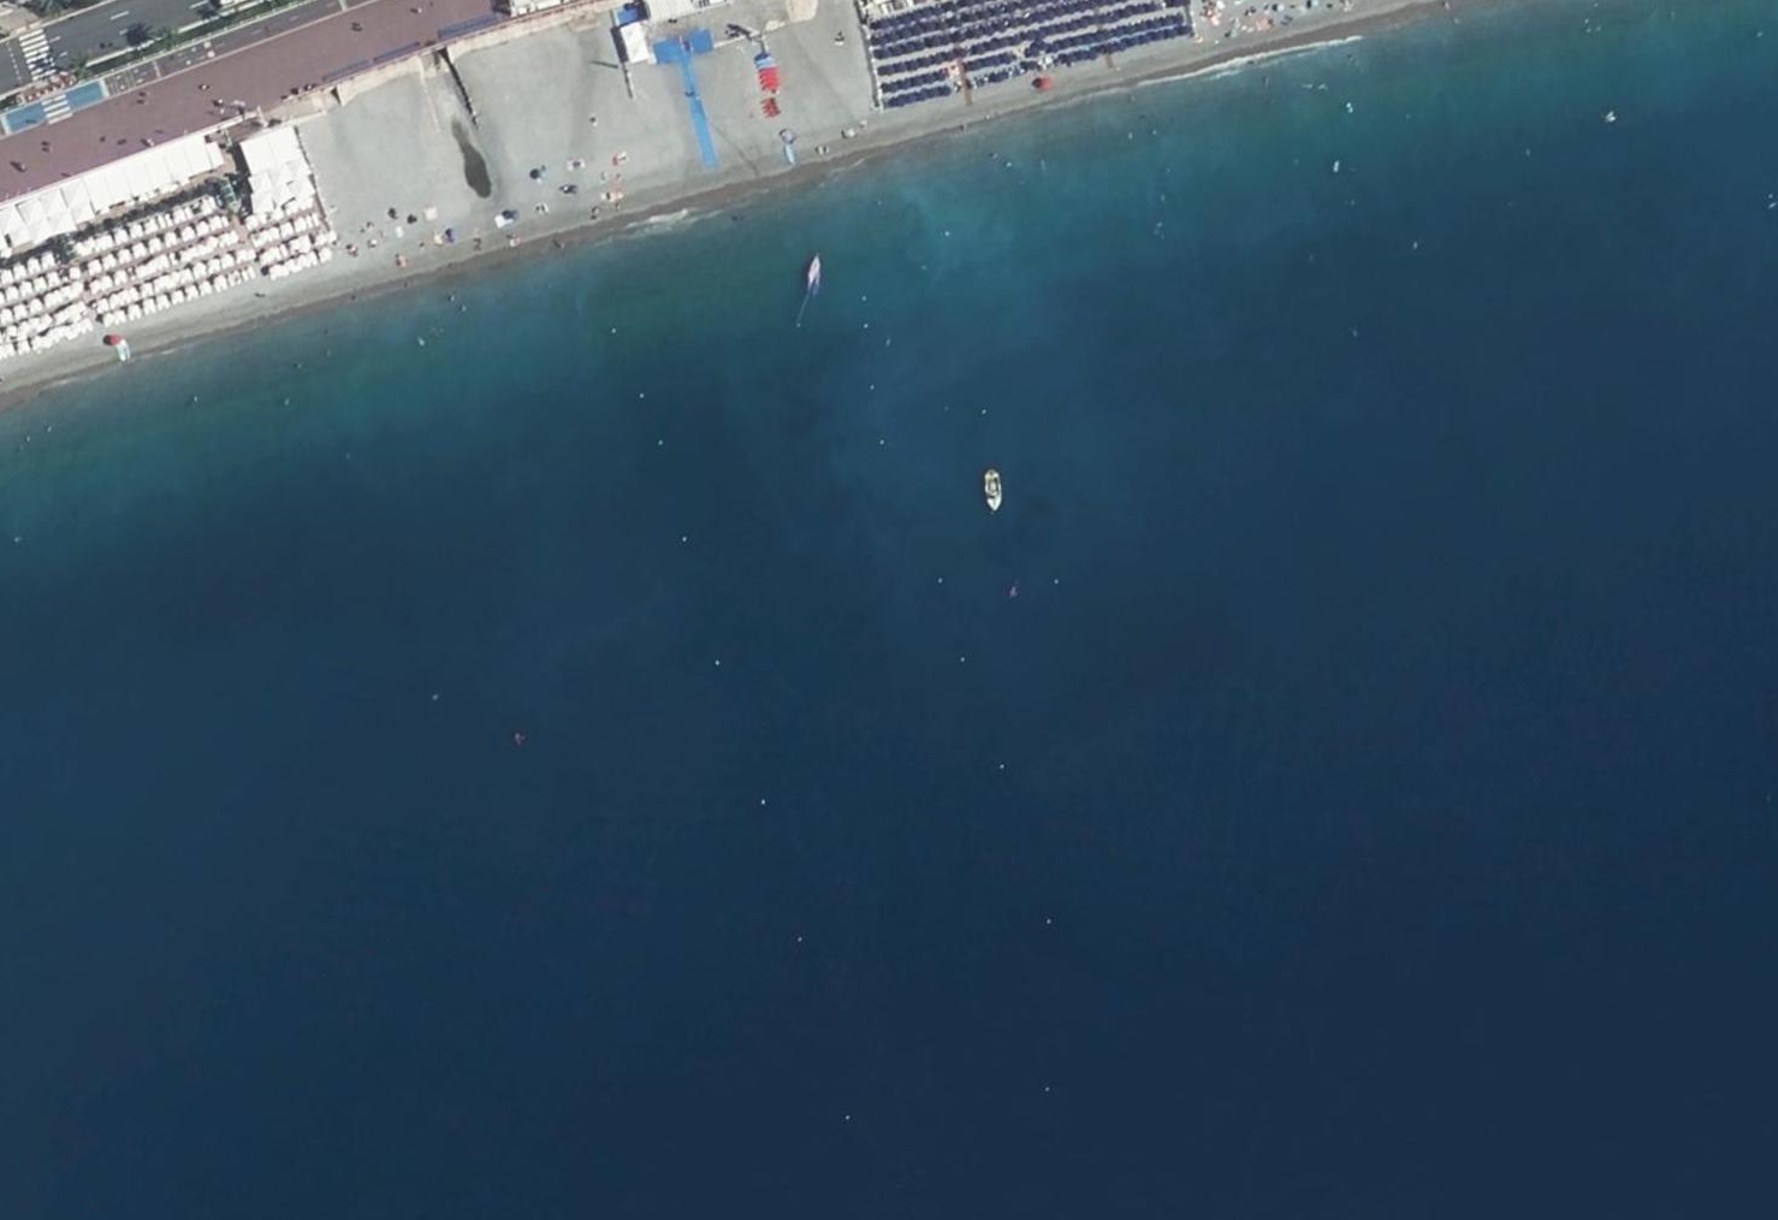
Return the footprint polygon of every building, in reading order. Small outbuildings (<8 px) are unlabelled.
[(515,21),(594,0),(508,0),(515,21)] [(670,35),(690,30),(686,14),(739,0),(660,0),(670,35)]
